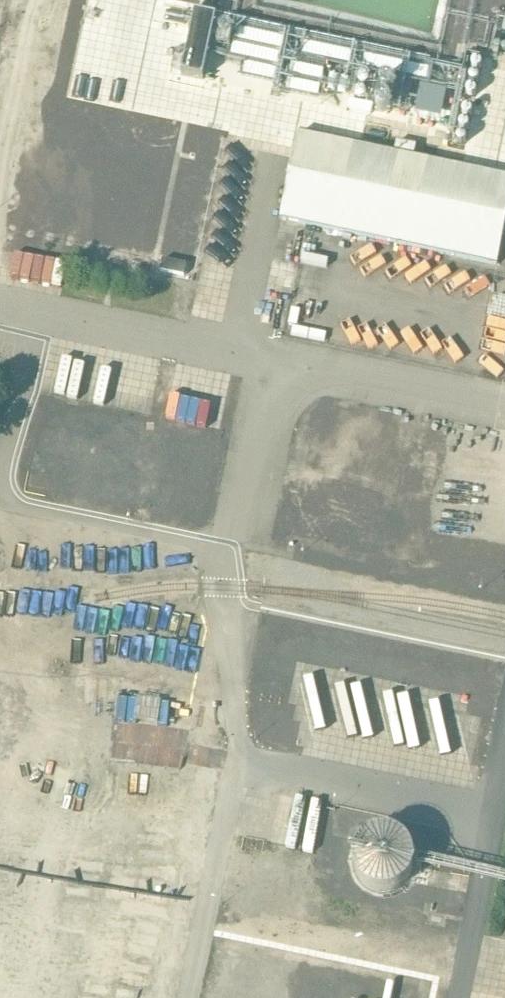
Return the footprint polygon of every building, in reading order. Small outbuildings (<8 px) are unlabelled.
[(498,266),(504,232),(504,176),(415,157),(417,145),(397,141),(395,153),(299,132),(281,220),(498,266)] [(163,260),(160,272),(184,276),(186,265),(163,260)] [(354,861),(354,863),(355,866),(355,869),(356,871),(357,874),(358,876),(359,879),(361,881),(363,883),(364,885),(366,886),(369,888),(371,889),(373,890),(376,891),(379,892),(381,892),(384,893),(387,892),(389,892),(392,892),(394,891),(397,890),(399,889),(402,888),(404,886),(406,884),(408,882),(409,880),(411,878),(412,876),(413,873),(414,871),(415,868),(415,865),(416,863),(416,860),(415,857),(415,855),(414,852),(413,850),(412,847),(411,845),(409,843),(407,841),(405,839),(403,837),(401,836),(399,834),(396,833),(394,832),(391,832),(389,831),(386,831),(383,831),(381,831),(378,832),(375,833),(373,834),(370,835),(368,836),(366,838),(364,839),(362,841),(360,843),(359,846),(358,848),(356,850),(356,853),(355,855),(354,858),(354,861)] [(391,976),(387,997),(398,997),(402,978),(401,976),(400,975),(399,974),(397,973),(395,973),(393,974),(392,975),(391,976)]
